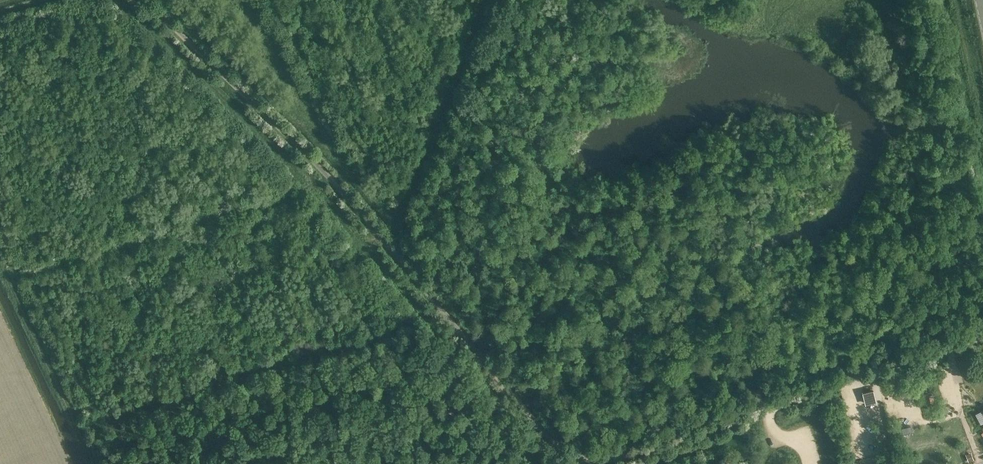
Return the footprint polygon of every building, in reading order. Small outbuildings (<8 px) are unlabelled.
[(863,393),(865,403),(875,401),(873,390),(863,393)]
